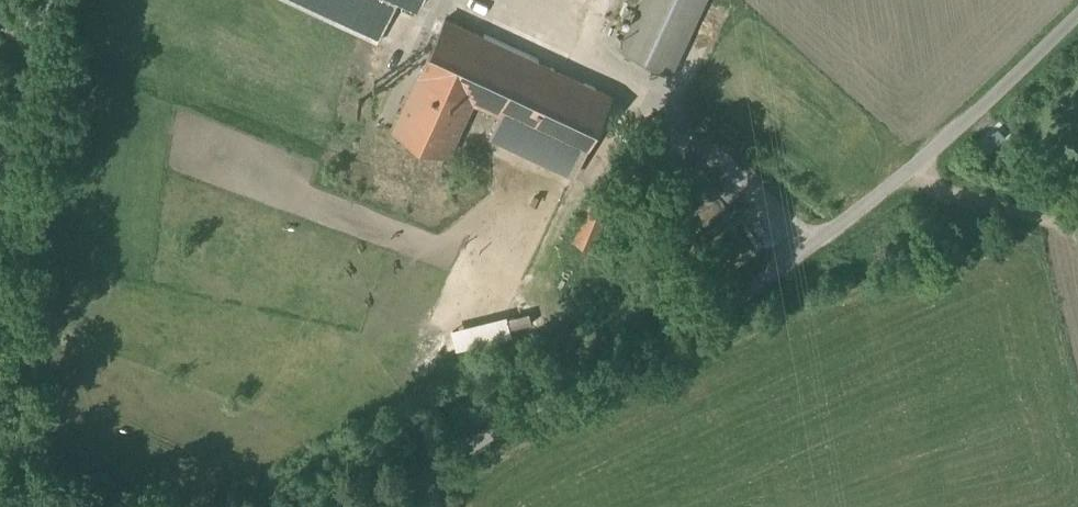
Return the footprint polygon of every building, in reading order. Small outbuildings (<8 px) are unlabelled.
[(397,22),(407,0),(346,0),(397,22)] [(624,46),(678,71),(712,0),(645,0),(624,46)] [(613,101),(449,25),(398,135),(453,160),(476,109),(503,122),(494,142),(576,180),(613,101)]
